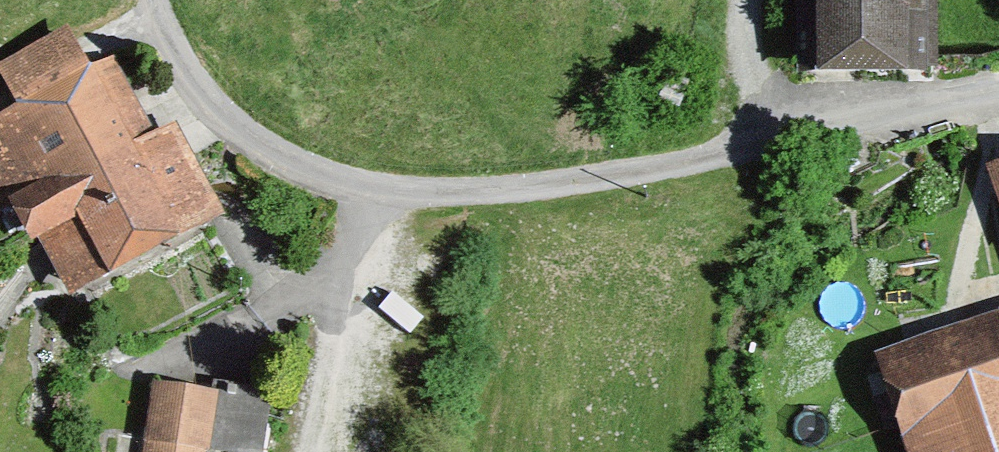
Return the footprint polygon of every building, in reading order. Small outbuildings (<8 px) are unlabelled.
[(933,0),(815,0),(815,59),(934,59),(933,0)] [(209,212),(182,160),(166,168),(111,62),(0,120),(0,142),(31,201),(27,203),(41,230),(58,221),(65,236),(51,243),(71,283),(209,212)] [(894,369),(913,427),(908,429),(916,451),(998,451),(998,334),(894,369)] [(211,395),(158,386),(148,451),(205,451),(206,448),(232,451),(261,451),(270,393),(213,384),(211,395)]
